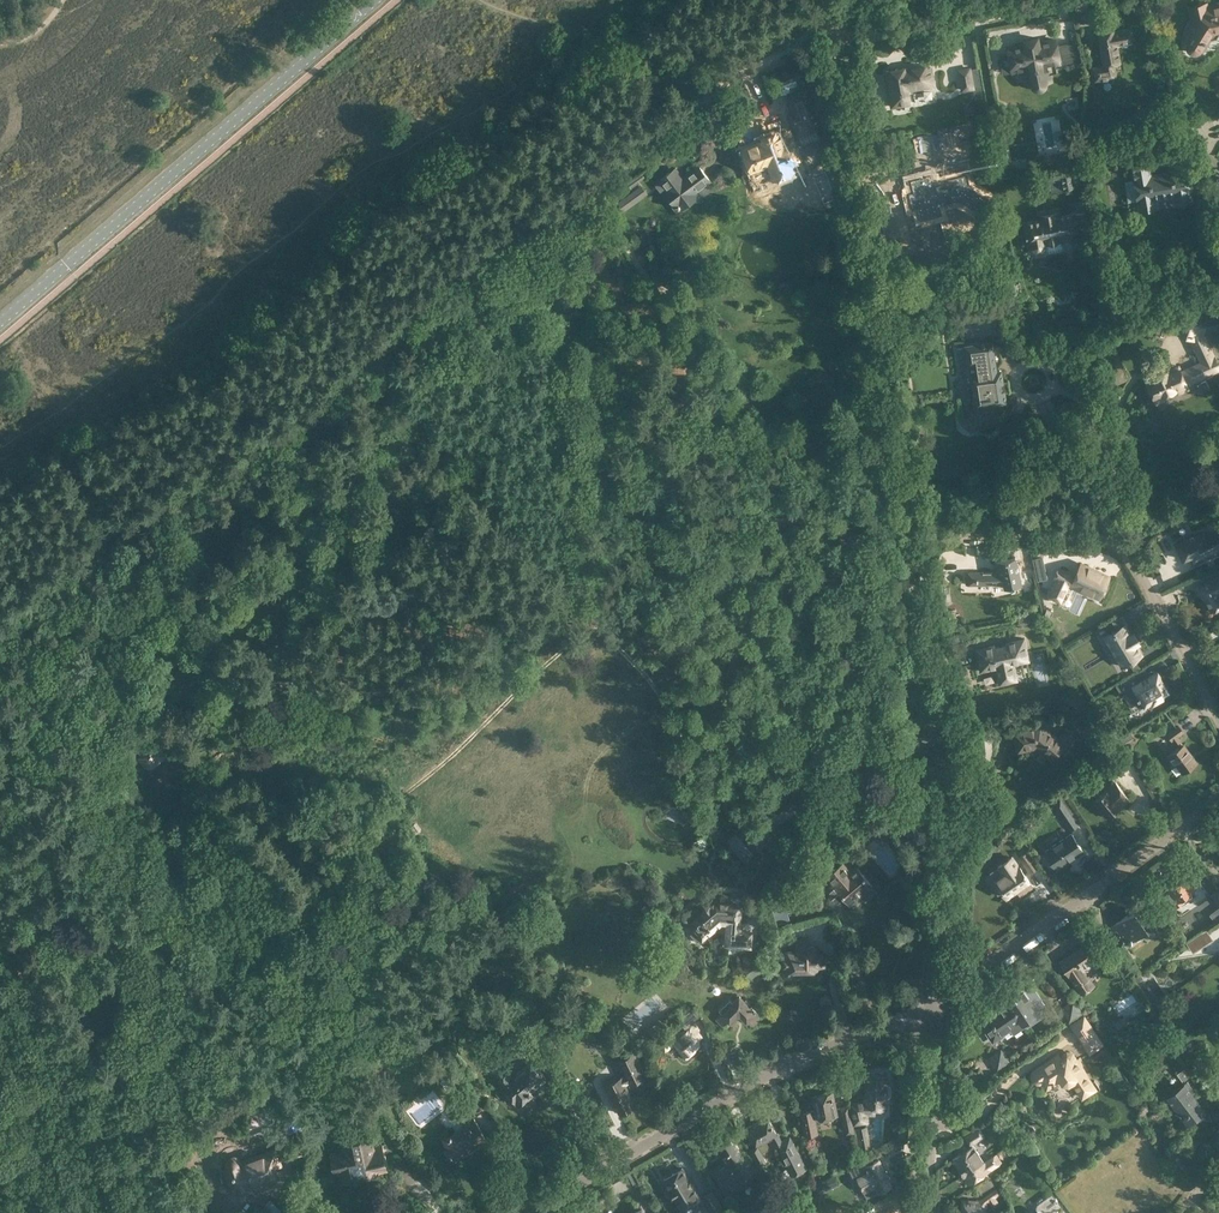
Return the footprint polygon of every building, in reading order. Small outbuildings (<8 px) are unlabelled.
[(1187,43),(1186,48),(1190,52),(1195,52),(1199,50),(1212,30),(1218,29),(1218,4),(1214,5),(1212,8),(1209,6),(1190,11),(1192,20),(1187,29),(1189,39),(1187,43)] [(1091,66),(1089,66),(1092,81),(1093,81),(1093,82),(1117,77),(1115,63),(1121,62),(1118,45),(1133,43),(1129,26),(1097,32),(1102,63),(1091,66)] [(1003,73),(1011,71),(1011,73),(1025,71),(1027,84),(1033,83),(1033,84),(1033,85),(1034,86),(1035,87),(1036,87),(1037,87),(1039,87),(1040,87),(1042,86),(1043,86),(1044,85),(1045,83),(1045,82),(1045,81),(1051,79),(1049,73),(1056,71),(1055,65),(1061,64),(1056,36),(1006,45),(1008,54),(1000,55),(1003,73)] [(1062,54),(1065,70),(1083,68),(1080,51),(1062,54)] [(883,70),(890,108),(912,104),(911,99),(910,91),(936,86),(932,65),(927,66),(927,63),(911,66),(911,68),(906,69),(905,65),(889,68),(889,69),(883,70)] [(983,97),(978,67),(971,68),(971,66),(957,68),(961,92),(973,89),(975,98),(983,97)] [(797,138),(799,137),(816,130),(818,129),(817,125),(821,124),(807,87),(786,95),(792,112),(788,114),(797,138)] [(794,167),(799,165),(797,160),(798,160),(794,147),(801,144),(799,139),(790,142),(790,141),(785,143),(781,134),(754,144),(749,129),(738,133),(748,161),(764,155),(773,179),(777,178),(778,180),(792,175),(791,173),(796,171),(794,167)] [(1065,150),(1039,155),(1040,162),(1034,163),(1035,171),(1074,164),(1072,156),(1066,157),(1065,150)] [(1146,151),(1130,154),(1140,209),(1156,207),(1155,198),(1174,195),(1175,203),(1192,200),(1186,169),(1150,175),(1146,151)] [(683,175),(676,166),(658,180),(665,189),(662,191),(676,208),(678,207),(679,207),(681,210),(699,196),(696,193),(712,181),(698,163),(683,175)] [(940,166),(919,170),(921,177),(916,178),(918,195),(923,194),(925,206),(945,203),(944,195),(966,191),(977,199),(987,185),(977,177),(975,166),(941,171),(940,166)] [(628,182),(631,187),(638,182),(645,177),(641,172),(628,182)] [(1060,175),(1063,189),(1074,188),(1071,173),(1060,175)] [(1024,222),(1028,241),(1026,241),(1027,250),(1035,255),(1045,254),(1047,251),(1063,248),(1065,250),(1075,248),(1081,240),(1079,232),(1096,229),(1092,210),(1074,213),(1056,216),(1056,211),(1041,214),(1042,219),(1024,222)] [(833,259),(834,272),(846,271),(845,258),(833,259)] [(1102,263),(1105,277),(1116,275),(1113,261),(1102,263)] [(559,290),(558,287),(549,292),(557,306),(570,299),(563,288),(559,290)] [(1208,374),(1218,369),(1218,364),(1215,355),(1214,356),(1203,332),(1205,326),(1218,320),(1213,308),(1194,317),(1193,322),(1182,317),(1182,319),(1175,316),(1170,330),(1170,329),(1169,330),(1191,337),(1201,360),(1208,374)] [(1160,311),(1146,317),(1148,322),(1149,321),(1151,325),(1157,331),(1161,332),(1167,317),(1160,311)] [(1092,316),(1084,320),(1087,328),(1095,324),(1092,316)] [(711,359),(724,349),(718,341),(705,352),(711,359)] [(992,409),(992,406),(1007,404),(1001,369),(994,371),(992,355),(994,352),(992,341),(964,346),(967,366),(965,369),(966,373),(968,375),(974,409),(976,408),(977,411),(980,414),(990,412),(992,409)] [(1208,374),(1201,360),(1181,368),(1180,366),(1168,371),(1168,370),(1146,380),(1148,386),(1144,388),(1149,397),(1152,395),(1155,400),(1176,390),(1177,393),(1188,388),(1189,387),(1187,384),(1191,382),(1191,383),(1203,377),(1208,374)] [(1173,542),(1182,561),(1187,558),(1192,567),(1218,555),(1218,526),(1206,532),(1204,528),(1173,542)] [(1022,557),(1023,565),(1032,563),(1031,556),(1022,557)] [(1047,578),(1043,556),(1033,559),(1037,580),(1047,578)] [(995,562),(997,572),(966,572),(966,584),(1004,584),(1005,588),(1021,585),(1015,558),(995,562)] [(1054,579),(1056,580),(1049,596),(1060,601),(1068,585),(1079,590),(1081,587),(1099,596),(1101,590),(1102,589),(1104,589),(1107,584),(1105,582),(1108,577),(1081,565),(1076,577),(1059,569),(1054,579)] [(1197,588),(1203,600),(1204,599),(1211,611),(1216,609),(1218,610),(1218,609),(1218,576),(1197,588)] [(1130,634),(1125,624),(1105,636),(1122,665),(1129,661),(1134,668),(1139,666),(1134,658),(1142,653),(1136,644),(1139,642),(1134,632),(1130,634)] [(1007,645),(995,647),(994,645),(977,649),(981,670),(997,667),(1000,683),(1017,679),(1013,663),(1028,660),(1024,638),(1006,642),(1007,645)] [(1134,675),(1117,685),(1122,693),(1129,689),(1140,707),(1145,704),(1146,706),(1146,705),(1168,691),(1169,692),(1160,676),(1158,677),(1155,672),(1139,682),(1134,675)] [(736,726),(737,713),(720,711),(718,724),(736,726)] [(1057,738),(1041,723),(1013,731),(1018,751),(1035,747),(1051,759),(1059,751),(1063,755),(1071,746),(1072,744),(1072,743),(1073,743),(1073,741),(1073,740),(1072,739),(1072,737),(1071,736),(1069,735),(1069,734),(1067,734),(1065,733),(1064,733),(1062,734),(1060,735),(1057,738)] [(1173,740),(1178,747),(1166,756),(1173,767),(1176,765),(1182,773),(1198,761),(1184,742),(1183,743),(1178,736),(1184,732),(1179,725),(1166,734),(1172,741),(1173,740)] [(1130,761),(1124,750),(1104,764),(1115,777),(1128,766),(1126,764),(1130,761)] [(1092,801),(1106,818),(1120,806),(1121,807),(1130,799),(1115,780),(1106,787),(1107,789),(1092,801)] [(1079,825),(1061,799),(1053,804),(1071,830),(1079,825)] [(1010,841),(1018,838),(1015,828),(1006,832),(1010,841)] [(726,840),(743,861),(753,853),(735,832),(726,840)] [(1023,842),(1028,839),(1023,832),(1019,835),(1023,842)] [(1072,853),(1082,847),(1073,832),(1047,849),(1056,861),(1070,851),(1072,853)] [(1028,850),(1018,857),(1030,872),(1039,866),(1028,850)] [(1021,896),(1033,886),(1029,881),(1018,865),(1017,865),(1012,857),(998,866),(1003,875),(995,881),(1006,896),(1016,889),(1021,896)] [(849,905),(850,904),(851,905),(852,905),(853,905),(854,905),(855,904),(856,903),(856,902),(857,902),(857,901),(856,900),(856,899),(872,886),(856,867),(850,872),(842,863),(826,877),(832,884),(826,890),(837,903),(843,897),(849,905)] [(1182,902),(1180,899),(1196,887),(1197,888),(1202,884),(1192,869),(1167,887),(1169,890),(1164,894),(1174,908),(1182,902)] [(1218,888),(1210,894),(1218,906),(1218,889),(1218,888)] [(724,946),(752,948),(753,931),(743,930),(743,924),(742,924),(743,905),(742,905),(742,896),(721,895),(720,900),(714,900),(712,898),(707,903),(703,902),(684,919),(688,923),(687,923),(693,931),(690,934),(697,942),(701,939),(702,941),(722,924),(725,925),(724,946)] [(790,920),(784,900),(771,904),(777,924),(790,920)] [(1151,927),(1138,907),(1114,924),(1121,934),(1119,935),(1126,944),(1151,927)] [(1193,953),(1208,942),(1201,932),(1186,942),(1193,953)] [(810,971),(810,972),(810,973),(811,974),(812,975),(813,975),(814,975),(815,974),(816,973),(818,971),(818,968),(826,968),(825,955),(821,956),(821,952),(814,952),(814,945),(808,945),(808,938),(795,938),(795,951),(781,951),(782,965),(784,965),(784,971),(787,975),(792,971),(810,971)] [(1093,953),(1086,942),(1059,960),(1081,992),(1091,985),(1092,982),(1089,978),(1086,978),(1082,972),(1100,959),(1095,952),(1093,953)] [(766,968),(757,957),(742,968),(751,979),(766,968)] [(1061,968),(1056,960),(1052,963),(1058,972),(1062,970),(1061,968)] [(1141,971),(1135,961),(1128,966),(1134,976),(1141,971)] [(1034,988),(1028,992),(1024,986),(1006,998),(1009,1002),(1023,1023),(1041,1011),(1040,1009),(1045,1005),(1034,988)] [(716,1019),(715,1019),(722,1026),(728,1021),(729,1022),(736,1016),(739,1016),(740,1016),(747,1022),(748,1021),(753,1026),(760,1019),(761,1018),(762,1018),(756,1012),(758,1011),(752,1005),(746,998),(745,1000),(739,995),(733,1001),(730,998),(725,1003),(718,1010),(721,1013),(716,1019)] [(1159,1010),(1169,1003),(1165,998),(1152,1007),(1155,1012),(1159,1010)] [(1080,1010),(1073,1000),(1062,1008),(1069,1018),(1080,1010)] [(1023,1023),(1009,1002),(989,1015),(994,1023),(992,1024),(993,1026),(986,1031),(992,1040),(1003,1033),(1004,1035),(1010,1030),(1013,1034),(1025,1026),(1023,1023)] [(699,1015),(695,1004),(680,1019),(684,1023),(683,1025),(686,1028),(676,1036),(669,1028),(656,1040),(665,1051),(673,1044),(684,1056),(690,1051),(693,1050),(700,1045),(696,1041),(703,1035),(692,1022),(699,1015)] [(1101,1044),(1095,1034),(1083,1016),(1071,1024),(1084,1042),(1090,1052),(1101,1044)] [(1118,1028),(1127,1022),(1123,1016),(1114,1022),(1118,1028)] [(658,1020),(649,1028),(654,1034),(663,1027),(658,1020)] [(519,1027),(518,1027),(512,1033),(506,1037),(518,1051),(530,1040),(519,1027)] [(1177,1048),(1183,1056),(1195,1047),(1189,1039),(1177,1048)] [(1007,1061),(1000,1050),(989,1058),(996,1069),(1007,1061)] [(1053,1057),(1034,1070),(1033,1071),(1032,1072),(1032,1073),(1032,1075),(1032,1076),(1032,1077),(1032,1078),(1033,1079),(1034,1080),(1035,1081),(1036,1082),(1037,1082),(1038,1082),(1040,1082),(1041,1081),(1042,1081),(1046,1087),(1060,1078),(1063,1082),(1068,1083),(1071,1080),(1082,1095),(1089,1090),(1091,1093),(1100,1088),(1094,1079),(1091,1081),(1083,1070),(1086,1068),(1079,1058),(1077,1059),(1074,1058),(1074,1057),(1071,1052),(1066,1051),(1064,1053),(1063,1056),(1060,1055),(1060,1058),(1053,1057)] [(615,1077),(603,1082),(608,1092),(610,1092),(620,1113),(635,1105),(640,1103),(636,1094),(630,1096),(625,1084),(630,1082),(631,1083),(643,1077),(638,1067),(641,1066),(635,1053),(620,1060),(627,1075),(616,1080),(615,1077)] [(508,1071),(497,1080),(503,1087),(502,1087),(506,1091),(506,1094),(508,1097),(511,1097),(518,1105),(524,1100),(527,1101),(530,1098),(530,1095),(533,1093),(532,1091),(546,1078),(532,1061),(513,1078),(509,1073),(508,1071)] [(1184,1068),(1177,1073),(1182,1081),(1190,1075),(1184,1068)] [(888,1083),(888,1072),(865,1071),(865,1082),(864,1083),(864,1099),(849,1102),(854,1125),(869,1122),(868,1115),(875,1115),(875,1109),(887,1108),(887,1097),(890,1096),(891,1093),(892,1087),(890,1084),(888,1083)] [(1195,1092),(1187,1081),(1166,1098),(1188,1126),(1206,1111),(1192,1094),(1195,1092)] [(485,1104),(474,1090),(464,1099),(475,1113),(485,1104)] [(805,1136),(818,1133),(815,1120),(819,1119),(838,1115),(835,1100),(833,1101),(832,1092),(812,1096),(815,1110),(801,1112),(805,1136)] [(846,1134),(854,1132),(849,1105),(841,1106),(846,1134)] [(456,1155),(458,1158),(487,1139),(472,1115),(473,1115),(470,1111),(462,1116),(466,1124),(444,1138),(455,1156),(456,1155)] [(748,1128),(750,1132),(748,1133),(752,1141),(752,1140),(756,1146),(750,1149),(758,1166),(767,1161),(762,1153),(768,1150),(769,1144),(767,1141),(772,1138),(771,1137),(774,1135),(776,1139),(780,1138),(769,1117),(748,1128)] [(779,1135),(785,1132),(780,1123),(774,1125),(779,1135)] [(867,1126),(855,1128),(859,1149),(871,1146),(867,1126)] [(970,1144),(984,1135),(979,1127),(965,1137),(970,1144)] [(341,1182),(381,1173),(381,1172),(388,1170),(382,1144),(374,1145),(371,1130),(340,1137),(342,1148),(330,1151),(335,1176),(340,1175),(341,1182)] [(225,1170),(231,1186),(235,1184),(236,1187),(237,1188),(237,1189),(238,1189),(238,1190),(239,1190),(240,1191),(241,1191),(242,1191),(243,1191),(244,1191),(245,1191),(246,1191),(246,1190),(247,1190),(247,1189),(248,1189),(248,1188),(249,1187),(249,1186),(249,1185),(249,1184),(249,1183),(248,1180),(254,1177),(255,1180),(267,1176),(268,1177),(279,1173),(276,1164),(282,1162),(279,1153),(287,1150),(289,1158),(305,1153),(300,1137),(284,1143),(285,1145),(277,1148),(276,1146),(240,1159),(240,1158),(239,1158),(239,1157),(238,1156),(237,1155),(236,1155),(235,1155),(234,1155),(233,1155),(232,1155),(231,1155),(230,1156),(229,1157),(228,1158),(228,1159),(227,1160),(227,1161),(227,1162),(228,1163),(230,1168),(225,1170)] [(778,1143),(776,1144),(793,1176),(806,1169),(790,1137),(782,1141),(780,1138),(776,1139),(778,1143)] [(726,1191),(739,1182),(741,1186),(754,1178),(760,1188),(766,1184),(760,1174),(761,1173),(754,1162),(747,1165),(731,1139),(717,1147),(725,1160),(711,1169),(726,1191)] [(963,1175),(965,1174),(984,1161),(973,1144),(967,1148),(965,1145),(958,1150),(960,1153),(952,1158),(963,1175)] [(1022,1150),(1018,1144),(1014,1147),(1019,1153),(1022,1150)] [(1172,1147),(1165,1153),(1184,1177),(1191,1171),(1172,1147)] [(996,1154),(984,1161),(965,1174),(970,1181),(995,1165),(993,1162),(999,1159),(996,1154)] [(879,1159),(865,1166),(868,1172),(865,1173),(875,1193),(892,1185),(888,1179),(890,1178),(886,1170),(885,1171),(879,1159)] [(699,1198),(682,1167),(663,1178),(669,1189),(667,1190),(671,1198),(673,1196),(679,1207),(699,1198)] [(821,1181),(826,1190),(839,1184),(834,1174),(821,1181)] [(702,1196),(710,1209),(721,1203),(712,1190),(702,1196)] [(990,1192),(977,1201),(970,1200),(970,1199),(968,1199),(968,1200),(962,1199),(960,1212),(982,1212),(985,1211),(986,1203),(995,1197),(990,1192)]
